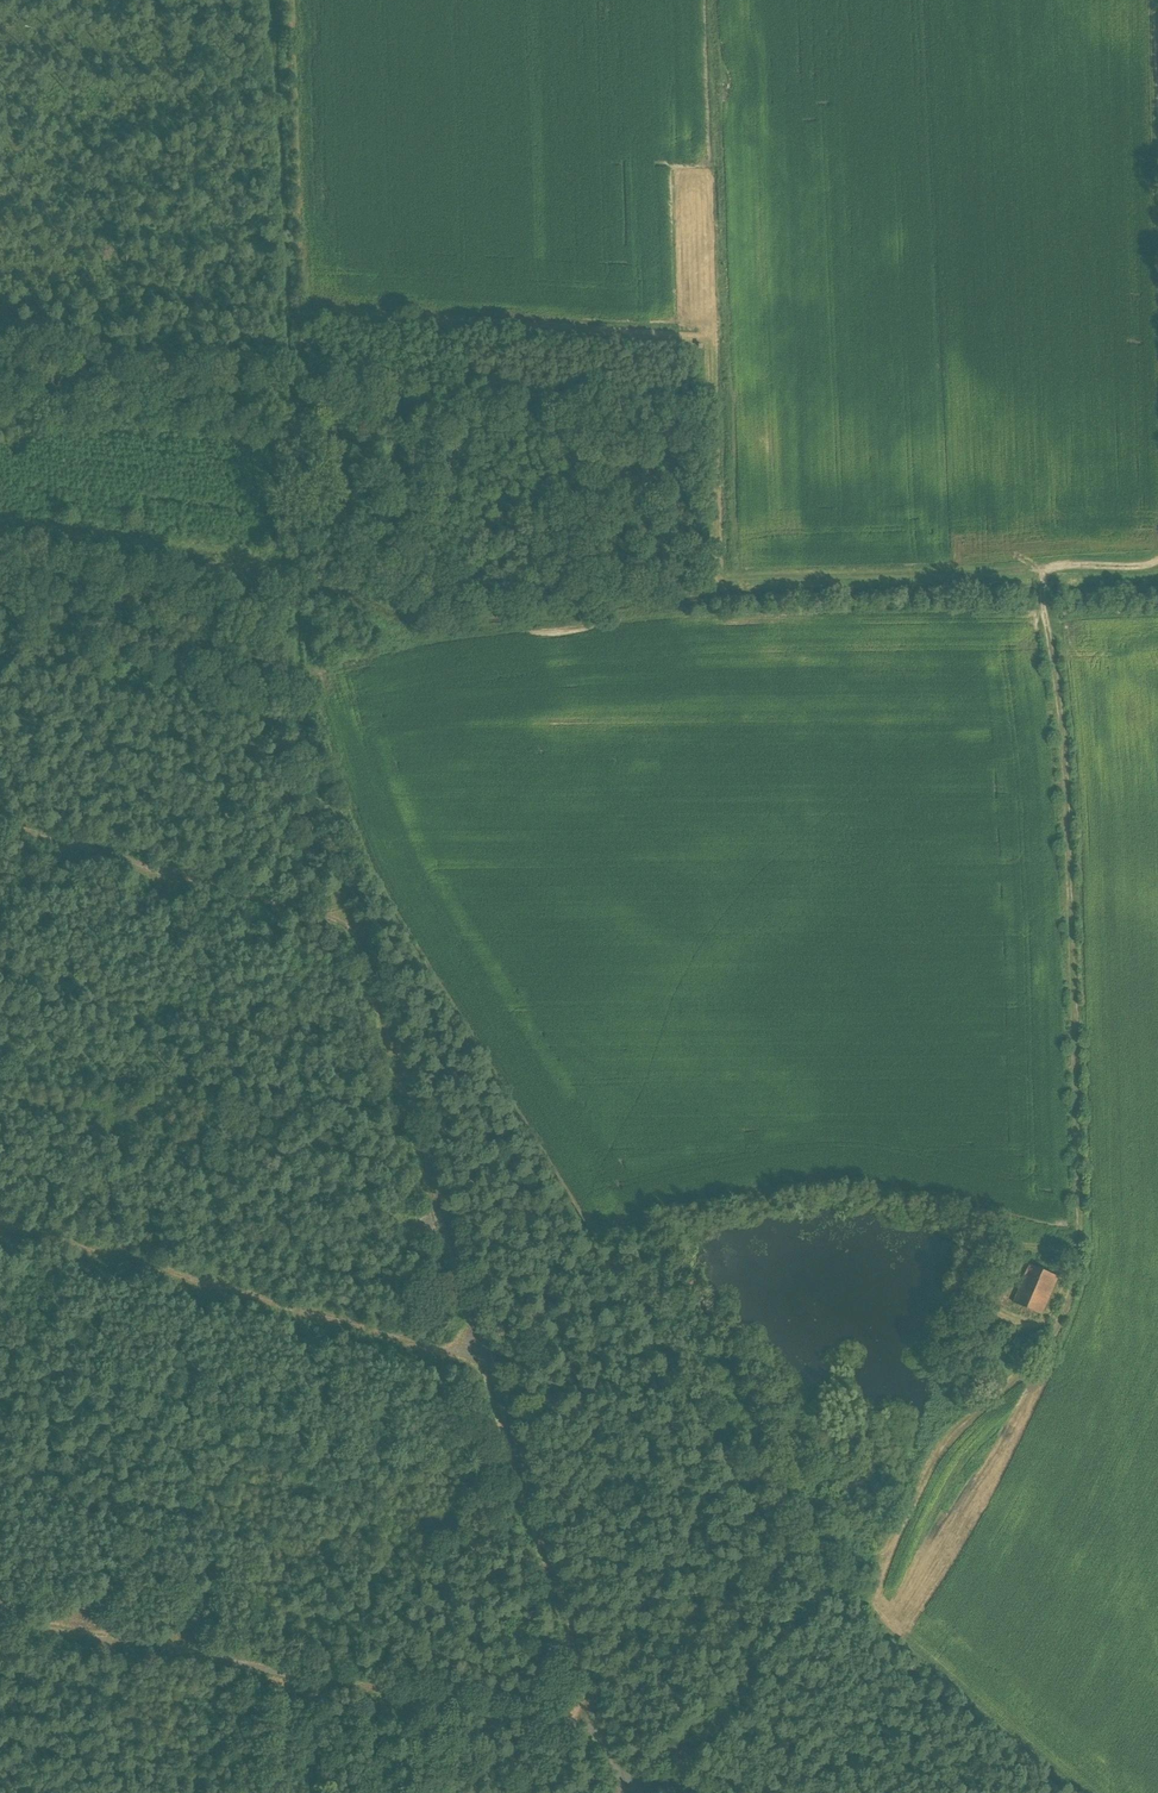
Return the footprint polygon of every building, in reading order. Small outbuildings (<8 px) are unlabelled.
[(1030,1265),(1014,1302),(1042,1315),(1058,1277),(1030,1265)]
